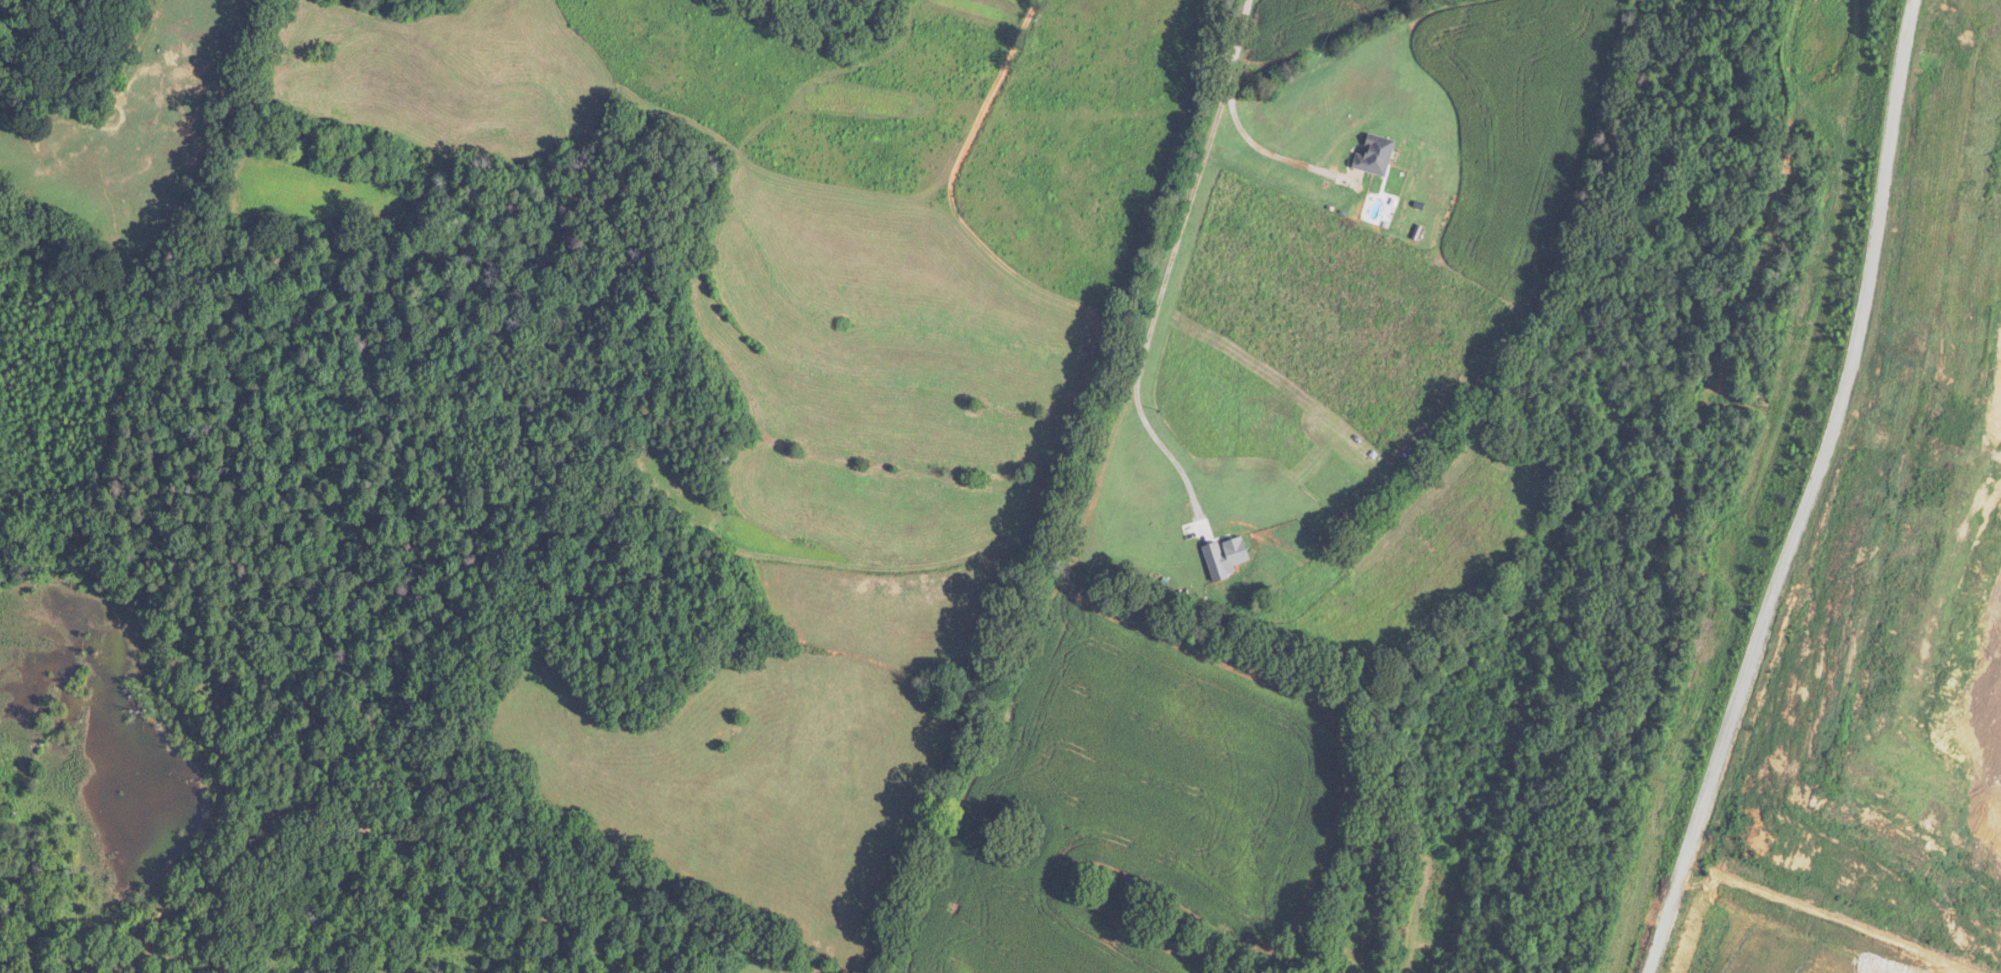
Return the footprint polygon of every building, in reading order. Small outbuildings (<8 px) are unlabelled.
[(1397,141),(1366,132),(1356,168),(1387,177),(1397,141)]
